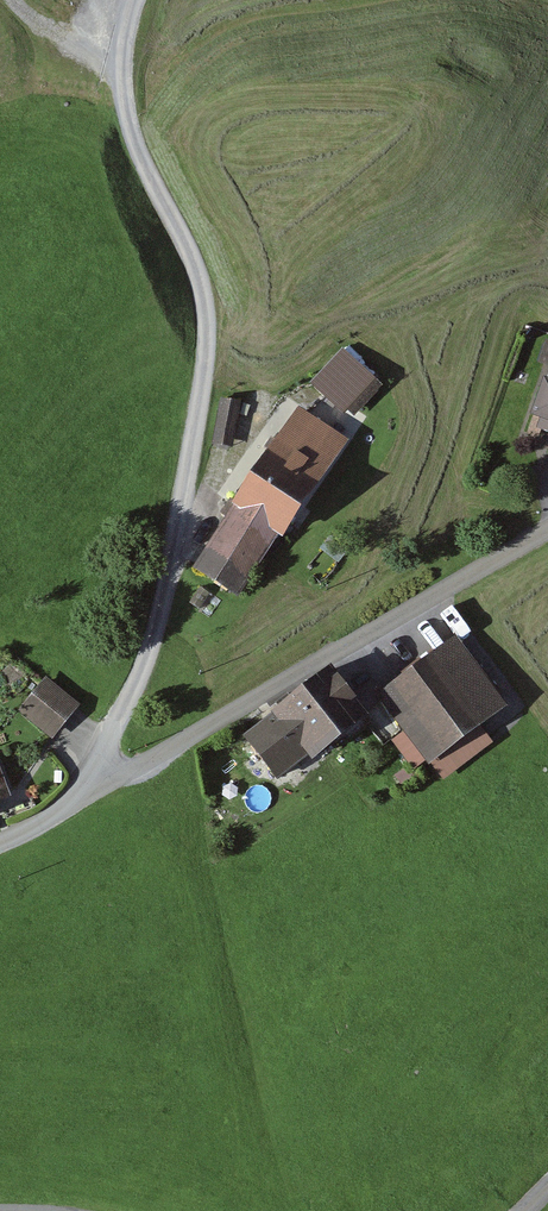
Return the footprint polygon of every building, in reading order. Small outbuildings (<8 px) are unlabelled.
[(382,388),(342,354),(317,384),(357,418),(382,388)] [(224,382),(224,423),(241,423),(241,382),(224,382)] [(543,386),(534,415),(547,420),(547,388),(543,386)] [(236,509),(194,571),(237,600),(276,542),(280,544),(348,445),(296,410),(231,505),(236,509)] [(459,640),(382,692),(430,761),(506,708),(459,640)] [(337,674),(254,739),(288,782),(371,717),(337,674)] [(80,709),(44,680),(18,712),(54,742),(80,709)] [(10,796),(0,769),(0,799),(10,796)]
